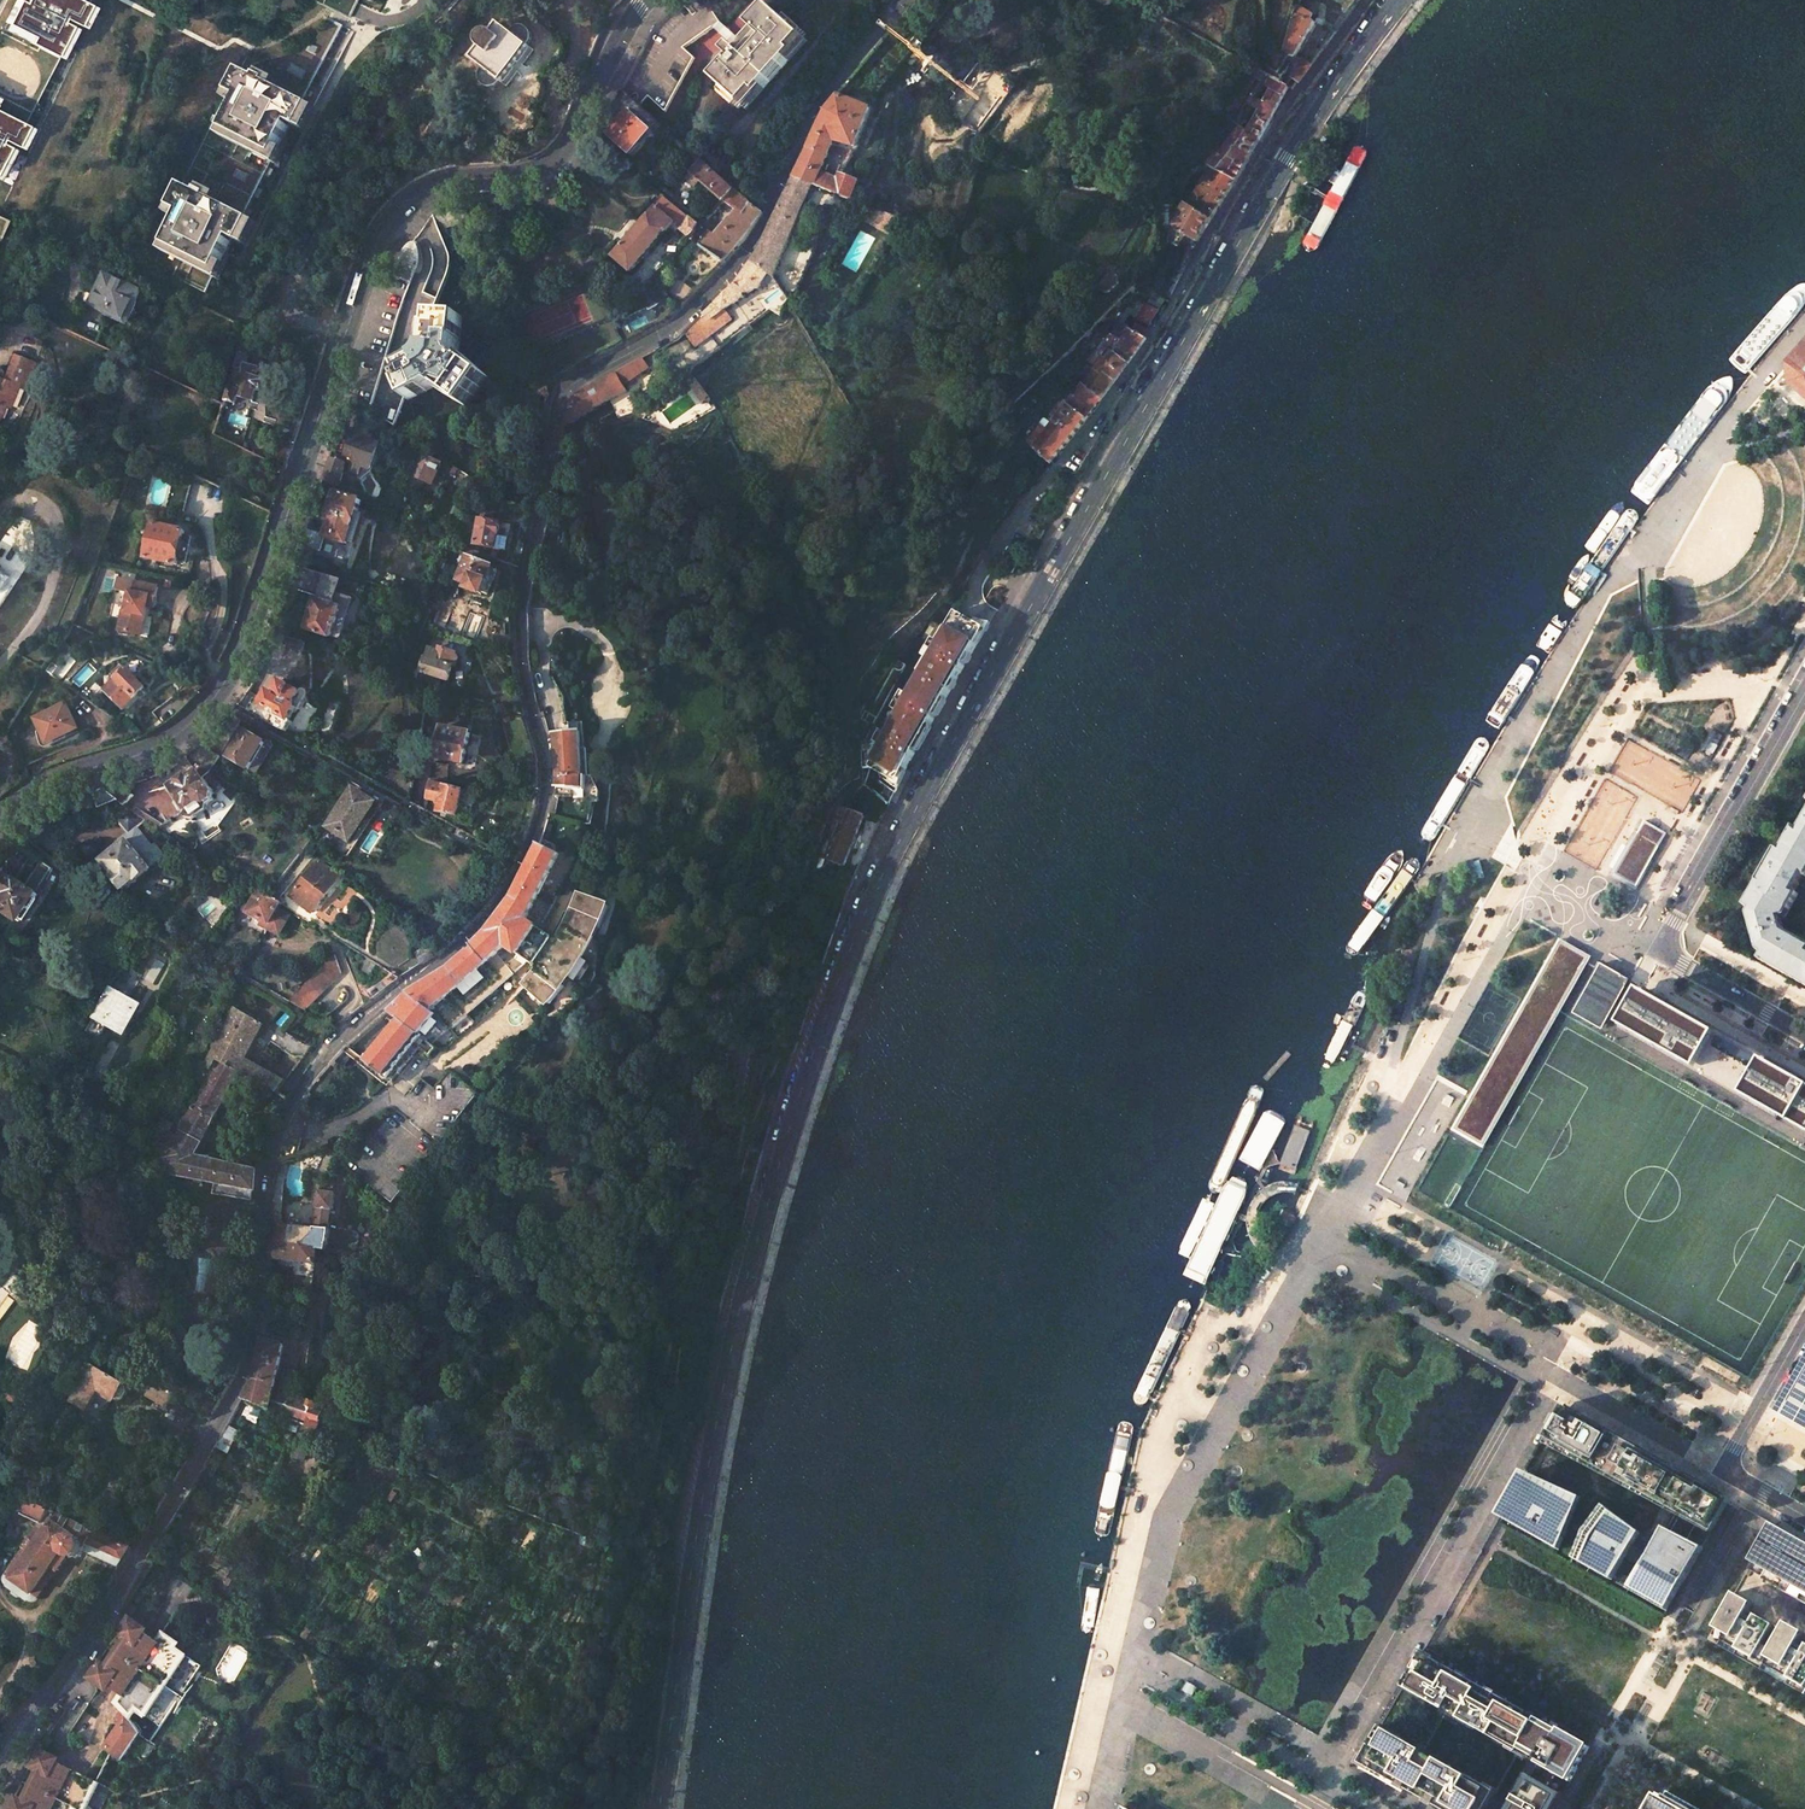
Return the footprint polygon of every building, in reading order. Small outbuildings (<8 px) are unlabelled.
[(88,0),(19,0),(23,2),(20,9),(14,6),(5,24),(31,36),(27,43),(52,55),(68,25),(61,21),(62,18),(75,24),(88,0)] [(19,0),(7,0),(6,2),(14,6),(20,9),(23,2),(19,0)] [(612,12),(613,10),(614,11),(622,0),(593,0),(612,12)] [(699,0),(687,0),(682,2),(676,7),(658,24),(655,28),(650,35),(635,64),(621,89),(638,104),(640,105),(648,96),(666,113),(695,58),(684,48),(720,22),(699,0)] [(807,41),(767,4),(748,25),(755,31),(737,50),(731,44),(724,52),(731,58),(712,78),(746,109),(807,41)] [(162,247),(216,274),(223,260),(227,262),(233,252),(228,250),(236,234),(247,214),(252,216),(256,208),(250,206),(257,193),(262,196),(266,188),(261,185),(267,173),(272,176),(277,168),(271,165),(281,145),(287,148),(292,138),(287,135),(296,117),(305,100),(316,105),(355,28),(318,10),(309,5),(271,79),(260,74),(259,76),(241,67),(230,90),(244,97),(243,100),(239,98),(224,127),(241,136),(212,193),(202,188),(200,191),(183,182),(169,210),(182,217),(181,220),(178,218),(162,247)] [(1310,13),(1310,12),(1300,8),(1296,7),(1293,14),(1282,52),(1295,58),(1313,22),(1307,20),(1310,13)] [(901,19),(910,28),(916,21),(906,11),(901,18),(901,19)] [(529,50),(528,50),(530,47),(529,46),(530,44),(532,41),(532,37),(531,33),(529,29),(526,27),(522,26),(518,26),(514,27),(510,31),(499,23),(491,32),(488,31),(484,31),(480,32),(477,34),(475,38),(475,41),(475,45),(478,48),(471,58),(481,66),(479,70),(479,75),(480,80),(484,84),(488,86),(493,87),(498,85),(502,82),(504,83),(529,50)] [(31,36),(5,24),(2,30),(27,43),(31,36)] [(74,28),(68,25),(52,55),(59,58),(74,28)] [(1310,65),(1299,60),(1291,76),(1298,79),(1310,65)] [(1267,87),(1272,77),(1266,74),(1260,83),(1267,87)] [(1272,77),(1267,87),(1259,100),(1253,111),(1242,129),(1257,137),(1281,82),(1272,77)] [(813,185),(818,173),(833,139),(852,147),(868,109),(836,95),(823,110),(791,176),(812,185),(813,185)] [(1253,96),(1246,107),(1253,111),(1259,100),(1253,96)] [(25,125),(0,112),(0,162),(11,140),(3,137),(5,134),(18,140),(25,125)] [(651,132),(629,112),(607,135),(629,155),(651,132)] [(1198,179),(1182,204),(1172,221),(1172,230),(1167,230),(1167,242),(1175,247),(1182,235),(1197,242),(1237,181),(1257,137),(1242,129),(1235,124),(1204,167),(1201,166),(1190,170),(1181,180),(1187,183),(1192,176),(1198,179)] [(0,162),(0,173),(1,174),(16,143),(11,140),(0,162)] [(1359,145),(1351,152),(1305,239),(1305,246),(1309,251),(1313,253),(1322,250),(1368,161),(1371,152),(1366,147),(1359,145)] [(687,169),(719,199),(730,209),(712,230),(701,220),(697,224),(688,216),(678,228),(708,254),(721,264),(731,252),(745,239),(752,227),(760,213),(698,157),(687,169)] [(818,173),(813,185),(830,193),(835,180),(818,173)] [(799,215),(812,185),(791,176),(780,200),(777,206),(799,215)] [(837,176),(835,180),(830,193),(832,194),(839,197),(849,200),(855,183),(844,179),(837,176)] [(1147,181),(1142,190),(1150,194),(1155,185),(1147,181)] [(1150,194),(1142,190),(1136,187),(1125,209),(1138,216),(1150,194)] [(659,235),(680,210),(662,195),(651,207),(650,206),(640,219),(638,218),(609,253),(629,270),(658,234),(659,235)] [(438,210),(430,214),(439,226),(464,222),(463,206),(442,209),(438,210)] [(768,275),(773,277),(799,215),(777,206),(768,226),(758,249),(749,261),(768,275)] [(423,309),(433,309),(442,282),(445,266),(445,254),(444,242),(442,233),(439,226),(430,214),(426,218),(420,225),(425,228),(422,232),(416,241),(402,252),(397,262),(395,268),(372,336),(370,343),(352,396),(368,407),(396,426),(406,394),(390,368),(421,348),(423,309)] [(729,288),(702,314),(708,320),(709,320),(723,310),(759,287),(768,275),(749,261),(733,284),(729,288)] [(102,270),(88,301),(127,319),(142,288),(102,270)] [(1141,298),(1129,313),(1149,324),(1158,309),(1141,298)] [(605,304),(575,313),(577,320),(567,323),(571,334),(611,322),(605,304)] [(390,368),(406,394),(437,380),(466,400),(486,371),(456,350),(459,311),(433,309),(423,309),(421,348),(390,368)] [(709,320),(716,330),(730,320),(723,310),(709,320)] [(708,320),(702,314),(697,320),(709,336),(716,330),(709,320),(708,320)] [(709,336),(697,320),(684,333),(694,346),(709,336)] [(1147,330),(1132,321),(1128,328),(1143,336),(1147,330)] [(1146,338),(1143,336),(1128,328),(1120,324),(1105,341),(1107,342),(1097,357),(1079,386),(1090,392),(1101,400),(1128,363),(1146,338)] [(256,368),(244,364),(252,337),(243,332),(222,401),(232,404),(235,396),(248,400),(252,390),(255,391),(258,379),(253,377),(256,368)] [(1801,348),(1787,364),(1788,383),(1804,398),(1804,343),(1801,348)] [(3,408),(9,411),(19,389),(24,391),(36,367),(17,358),(6,382),(3,386),(0,385),(0,415),(3,408)] [(1723,370),(1641,476),(1650,483),(1660,491),(1741,384),(1745,376),(1744,361),(1729,366),(1723,370)] [(622,385),(642,370),(635,362),(615,373),(622,385)] [(625,390),(622,385),(615,373),(600,380),(610,399),(625,390)] [(610,399),(600,380),(577,393),(572,398),(569,408),(565,423),(610,399)] [(531,387),(519,386),(519,394),(546,396),(547,383),(530,382),(531,387)] [(1050,464),(1086,419),(1101,400),(1090,392),(1079,386),(1064,404),(1030,447),(1050,464)] [(55,416),(64,420),(68,410),(60,405),(55,416)] [(342,455),(351,432),(338,428),(335,437),(331,451),(340,454),(342,455)] [(376,441),(351,432),(342,455),(342,456),(349,459),(346,468),(356,472),(359,462),(367,465),(376,441)] [(291,449),(274,442),(269,456),(286,463),(291,449)] [(340,454),(331,451),(326,464),(320,481),(335,486),(344,460),(339,459),(340,454)] [(414,476),(431,484),(440,464),(433,460),(434,458),(431,456),(429,459),(423,456),(414,476)] [(272,472),(282,476),(285,468),(275,464),(272,472)] [(448,472),(455,475),(457,470),(451,466),(448,472)] [(180,513),(188,486),(171,480),(164,508),(180,513)] [(324,518),(328,519),(322,537),(344,545),(356,512),(349,509),(353,499),(332,491),(324,518)] [(1624,513),(1621,516),(1564,601),(1563,605),(1563,607),(1572,612),(1575,612),(1578,610),(1636,524),(1636,518),(1634,515),(1631,513),(1627,513),(1624,513)] [(475,544),(494,548),(499,524),(479,520),(475,544)] [(182,529),(152,523),(145,557),(174,564),(176,557),(184,558),(189,537),(181,535),(182,529)] [(464,559),(456,581),(468,586),(466,590),(480,595),(480,594),(486,596),(495,572),(489,570),(489,568),(464,559)] [(312,571),(293,564),(290,575),(308,581),(312,571)] [(12,577),(0,570),(0,595),(12,577)] [(120,611),(116,630),(145,638),(151,613),(152,614),(159,587),(135,580),(133,593),(128,592),(124,611),(120,611)] [(303,628),(322,635),(323,632),(331,634),(338,611),(331,609),(332,605),(313,598),(303,628)] [(928,679),(950,692),(963,669),(985,629),(958,613),(928,664),(934,668),(928,679)] [(285,637),(282,648),(300,654),(303,643),(285,637)] [(440,653),(431,650),(428,659),(427,659),(422,672),(409,668),(406,677),(430,685),(431,679),(439,682),(441,678),(448,681),(453,668),(457,667),(459,660),(457,656),(453,655),(453,654),(441,649),(440,653)] [(50,655),(40,672),(48,676),(58,659),(50,655)] [(1523,663),(1486,720),(1501,729),(1540,664),(1540,659),(1535,655),(1530,655),(1523,663)] [(143,687),(118,663),(109,673),(113,677),(102,688),(122,708),(143,687)] [(928,679),(902,726),(890,747),(911,759),(950,692),(928,679)] [(290,720),(286,718),(293,707),(296,709),(305,693),(305,690),(305,689),(303,687),(301,686),(298,685),(296,686),(294,688),(293,689),(278,680),(274,687),(271,686),(269,692),(264,689),(257,701),(242,693),(236,703),(244,707),(284,730),(290,720)] [(495,688),(498,700),(517,696),(515,684),(495,688)] [(430,685),(427,701),(438,704),(441,689),(430,685)] [(60,703),(31,720),(43,742),(60,732),(62,735),(75,727),(60,703)] [(244,707),(236,703),(233,708),(241,713),(244,707)] [(432,756),(461,764),(468,733),(440,726),(432,756)] [(573,784),(578,784),(577,730),(554,730),(556,775),(556,783),(573,784)] [(259,764),(253,761),(263,744),(244,732),(240,738),(236,735),(228,749),(232,751),(227,758),(248,771),(247,772),(247,773),(248,776),(250,776),(251,776),(254,774),(259,764)] [(1479,740),(1473,746),(1422,835),(1423,839),(1429,844),(1434,843),(1487,753),(1489,745),(1486,740),(1479,740)] [(263,744),(253,761),(259,764),(269,748),(270,745),(270,744),(269,742),(267,742),(265,742),(264,743),(263,744)] [(907,766),(863,742),(864,785),(886,806),(907,766)] [(184,756),(201,767),(209,772),(218,757),(198,745),(184,756)] [(436,764),(433,778),(443,779),(446,766),(436,764)] [(169,788),(184,807),(186,810),(185,818),(196,821),(207,811),(208,805),(214,801),(214,793),(202,778),(209,772),(201,767),(185,779),(183,777),(169,788)] [(470,806),(473,793),(430,782),(423,810),(429,813),(433,799),(440,801),(438,811),(455,815),(458,803),(470,806)] [(572,795),(573,784),(556,783),(555,795),(572,795)] [(123,805),(131,794),(117,784),(101,788),(118,801),(123,805)] [(101,788),(91,791),(96,808),(107,805),(118,818),(116,819),(124,829),(139,817),(128,809),(121,815),(111,803),(118,801),(101,788)] [(516,789),(514,805),(533,807),(535,791),(516,789)] [(348,792),(328,825),(340,833),(339,837),(348,842),(373,802),(360,794),(358,798),(348,792)] [(845,808),(826,859),(844,866),(862,815),(845,808)] [(1796,828),(1792,825),(1782,840),(1804,852),(1804,812),(1796,828)] [(124,829),(126,833),(134,827),(135,828),(144,821),(139,817),(124,829)] [(1647,821),(1617,873),(1638,884),(1667,832),(1647,821)] [(567,833),(546,825),(540,840),(562,848),(567,833)] [(134,827),(126,833),(121,837),(124,841),(100,860),(112,875),(111,877),(123,892),(151,869),(149,865),(159,856),(135,828),(134,827)] [(1802,872),(1804,874),(1804,852),(1782,840),(1777,850),(1773,849),(1755,881),(1792,901),(1795,894),(1790,891),(1802,872)] [(510,900),(498,916),(488,930),(486,934),(479,940),(463,955),(455,961),(451,965),(448,967),(405,992),(388,1009),(357,1038),(363,1046),(362,1049),(375,1065),(408,1037),(409,1037),(421,1053),(433,1044),(429,1039),(523,959),(531,964),(518,978),(539,1001),(559,979),(581,950),(607,907),(578,890),(549,935),(540,929),(557,896),(544,888),(560,857),(539,845),(536,850),(519,883),(510,900)] [(1410,860),(1405,866),(1354,955),(1354,959),(1360,964),(1366,962),(1418,873),(1421,864),(1417,859),(1410,860)] [(339,877),(317,860),(288,896),(311,913),(339,877)] [(14,922),(33,896),(12,881),(12,882),(0,874),(0,912),(14,922)] [(1792,901),(1755,881),(1741,906),(1748,909),(1745,914),(1755,951),(1759,954),(1756,960),(1774,970),(1792,938),(1780,932),(1775,917),(1784,915),(1792,901)] [(296,914),(268,896),(258,890),(247,908),(272,925),(269,930),(281,937),(296,914)] [(437,924),(451,939),(459,932),(445,917),(437,924)] [(1804,987),(1804,944),(1792,938),(1774,970),(1804,987)] [(1559,940),(1541,971),(1569,987),(1587,955),(1559,940)] [(420,964),(436,953),(428,946),(414,955),(420,964)] [(332,955),(288,1002),(303,1011),(339,973),(332,955)] [(1607,1021),(1631,980),(1605,965),(1578,1013),(1597,1024),(1601,1018),(1607,1021)] [(150,966),(144,979),(153,983),(159,970),(150,966)] [(369,978),(384,989),(387,987),(396,980),(378,967),(369,978)] [(1569,987),(1541,971),(1473,1093),(1500,1109),(1569,987)] [(1641,986),(1617,1029),(1711,1083),(1742,1100),(1804,1136),(1804,1079),(1641,986)] [(1353,998),(1326,1052),(1325,1064),(1331,1066),(1337,1063),(1367,1007),(1367,987),(1353,998)] [(136,1007),(109,990),(92,1018),(120,1035),(136,1007)] [(217,1061),(237,1071),(254,1080),(261,1084),(269,1087),(277,1091),(283,1080),(243,1059),(261,1024),(233,1009),(204,1067),(212,1072),(217,1061)] [(304,1013),(300,1021),(321,1034),(328,1027),(304,1013)] [(1603,1028),(1607,1021),(1601,1018),(1597,1024),(1603,1028)] [(309,1046),(281,1030),(276,1028),(267,1043),(293,1057),(304,1053),(309,1046)] [(177,1136),(134,1115),(129,1124),(146,1134),(139,1146),(157,1156),(153,1162),(160,1166),(158,1171),(216,1181),(214,1193),(250,1200),(255,1169),(218,1160),(194,1155),(228,1088),(232,1082),(241,1087),(245,1079),(252,1083),(254,1080),(237,1071),(217,1061),(212,1072),(195,1106),(193,1105),(177,1136)] [(1500,1109),(1473,1093),(1467,1103),(1495,1119),(1500,1109)] [(1495,1119),(1467,1103),(1452,1131),(1479,1146),(1495,1119)] [(1265,1113),(1240,1165),(1262,1174),(1284,1122),(1265,1113)] [(113,1171),(111,1186),(123,1188),(125,1172),(113,1171)] [(1237,1177),(1229,1185),(1190,1268),(1187,1275),(1205,1284),(1211,1278),(1249,1194),(1250,1183),(1237,1177)] [(123,1188),(111,1186),(108,1186),(107,1202),(122,1204),(123,1188)] [(311,1231),(268,1227),(268,1245),(316,1250),(324,1251),(332,1198),(317,1194),(311,1231)] [(268,1255),(268,1260),(315,1264),(316,1250),(268,1245),(268,1255)] [(404,1274),(413,1276),(415,1267),(406,1266),(404,1274)] [(1180,1302),(1137,1391),(1139,1402),(1146,1402),(1152,1399),(1196,1304),(1195,1299),(1192,1296),(1185,1297),(1180,1302)] [(326,1434),(333,1414),(272,1394),(282,1345),(261,1340),(253,1380),(241,1401),(326,1434)] [(96,1388),(111,1396),(112,1396),(114,1397),(118,1397),(122,1396),(124,1394),(124,1391),(125,1389),(124,1387),(119,1381),(90,1365),(70,1400),(84,1408),(96,1388)] [(1786,1402),(1780,1413),(1798,1424),(1804,1427),(1804,1368),(1786,1402)] [(176,1391),(154,1379),(145,1396),(167,1408),(176,1391)] [(1728,1504),(1561,1409),(1545,1437),(1712,1532),(1728,1504)] [(1122,1425),(1113,1459),(1107,1485),(1098,1531),(1100,1535),(1105,1536),(1110,1534),(1127,1463),(1134,1425),(1128,1423),(1122,1425)] [(1559,1549),(1580,1497),(1561,1488),(1559,1492),(1523,1475),(1500,1516),(1504,1517),(1501,1522),(1557,1554),(1559,1549)] [(0,1503),(0,1504),(15,1511),(14,1513),(33,1521),(17,1545),(19,1546),(1,1573),(29,1592),(47,1564),(54,1569),(65,1552),(70,1555),(77,1553),(80,1549),(85,1542),(122,1559),(130,1546),(6,1490),(0,1503)] [(1613,1579),(1641,1533),(1605,1506),(1585,1544),(1581,1542),(1575,1558),(1572,1563),(1610,1584),(1613,1579)] [(1774,1525),(1752,1562),(1749,1569),(1804,1601),(1804,1542),(1774,1525)] [(1668,1610),(1703,1548),(1668,1531),(1664,1540),(1651,1563),(1633,1591),(1631,1596),(1665,1616),(1668,1610)] [(80,1549),(116,1566),(122,1559),(85,1542),(80,1549)] [(1,1573),(1,1574),(0,1575),(0,1579),(2,1582),(6,1585),(25,1598),(29,1592),(1,1573)] [(1801,1640),(1804,1633),(1786,1622),(1782,1630),(1749,1611),(1753,1603),(1735,1593),(1715,1628),(1741,1643),(1737,1649),(1756,1660),(1759,1653),(1792,1672),(1789,1678),(1804,1688),(1804,1642),(1801,1640)] [(110,1691),(148,1634),(126,1619),(115,1635),(124,1641),(106,1668),(97,1662),(91,1671),(86,1679),(95,1685),(98,1682),(110,1691)] [(181,1645),(161,1631),(156,1639),(118,1695),(112,1705),(117,1711),(129,1721),(135,1712),(158,1728),(199,1667),(186,1658),(187,1657),(177,1650),(181,1645)] [(148,1634),(110,1691),(118,1695),(156,1639),(148,1634)] [(1537,1719),(1422,1654),(1404,1687),(1520,1753),(1529,1757),(1538,1763),(1571,1781),(1591,1747),(1538,1717),(1537,1719)] [(1197,1688),(1186,1681),(1181,1691),(1192,1697),(1197,1688)] [(129,1721),(117,1711),(112,1718),(117,1723),(98,1746),(120,1762),(139,1736),(129,1721)] [(1380,1728),(1369,1749),(1370,1749),(1364,1760),(1393,1776),(1412,1787),(1411,1788),(1428,1798),(1429,1797),(1450,1808),(1488,1808),(1497,1794),(1380,1728)] [(101,1784),(48,1757),(48,1755),(38,1750),(33,1760),(29,1769),(38,1773),(23,1802),(14,1797),(8,1808),(88,1808),(101,1784)] [(1564,1794),(1530,1776),(1512,1808),(1556,1808),(1564,1794)] [(1669,1791),(1659,1808),(1700,1808),(1669,1791)]
